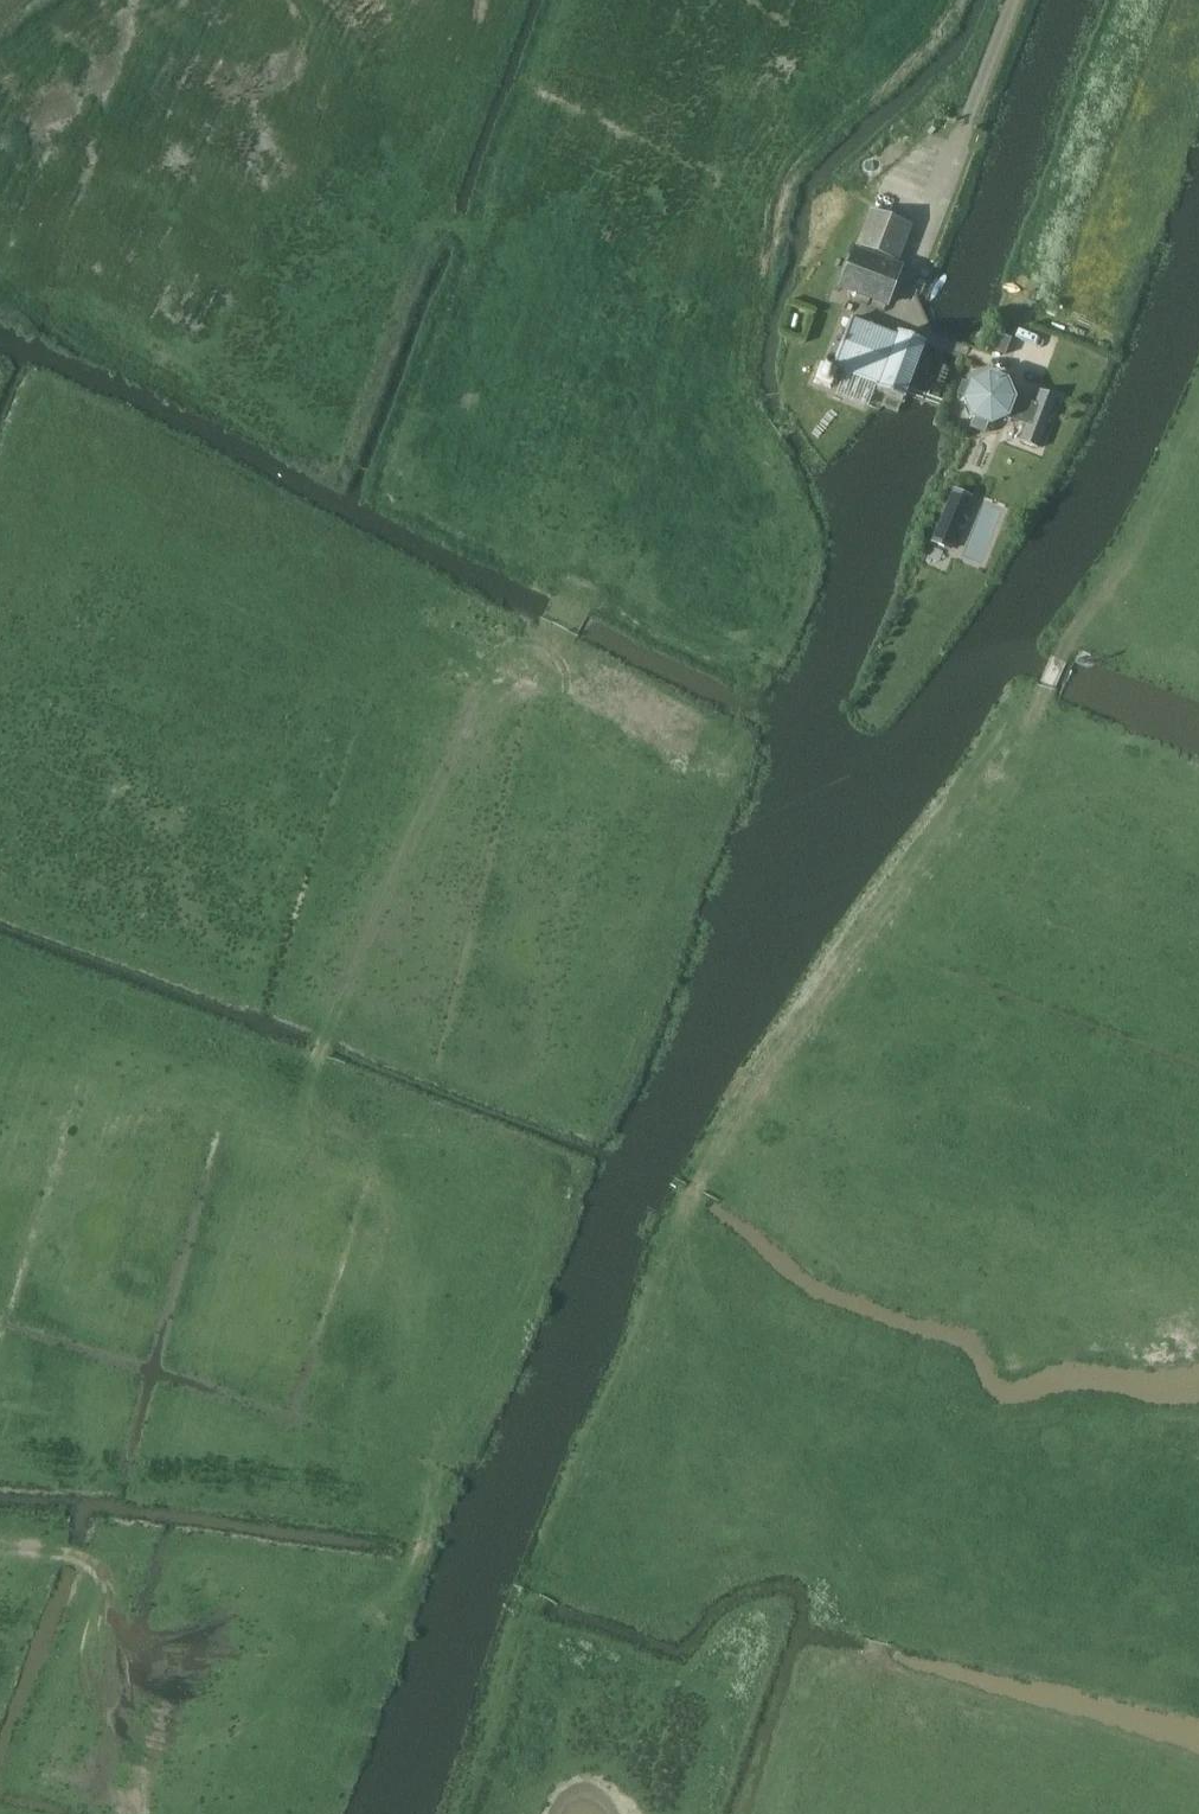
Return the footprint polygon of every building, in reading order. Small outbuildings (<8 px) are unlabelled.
[(886,307),(900,269),(894,267),(909,229),(870,213),(855,251),(840,289),(855,295),(886,307)] [(875,391),(903,401),(925,344),(898,334),(896,337),(847,319),(831,367),(839,370),(833,387),(871,401),(875,391)] [(998,338),(992,354),(1004,359),(1010,342),(998,338)] [(1039,449),(1058,398),(1037,390),(1032,403),(1015,397),(1008,381),(988,373),(969,382),(962,401),(970,420),(973,421),(970,429),(984,433),(987,426),(990,427),(1006,419),(1024,426),(1018,441),(1039,449)] [(958,465),(970,468),(974,449),(962,447),(958,465)] [(953,489),(931,543),(951,551),(973,497),(953,489)]
